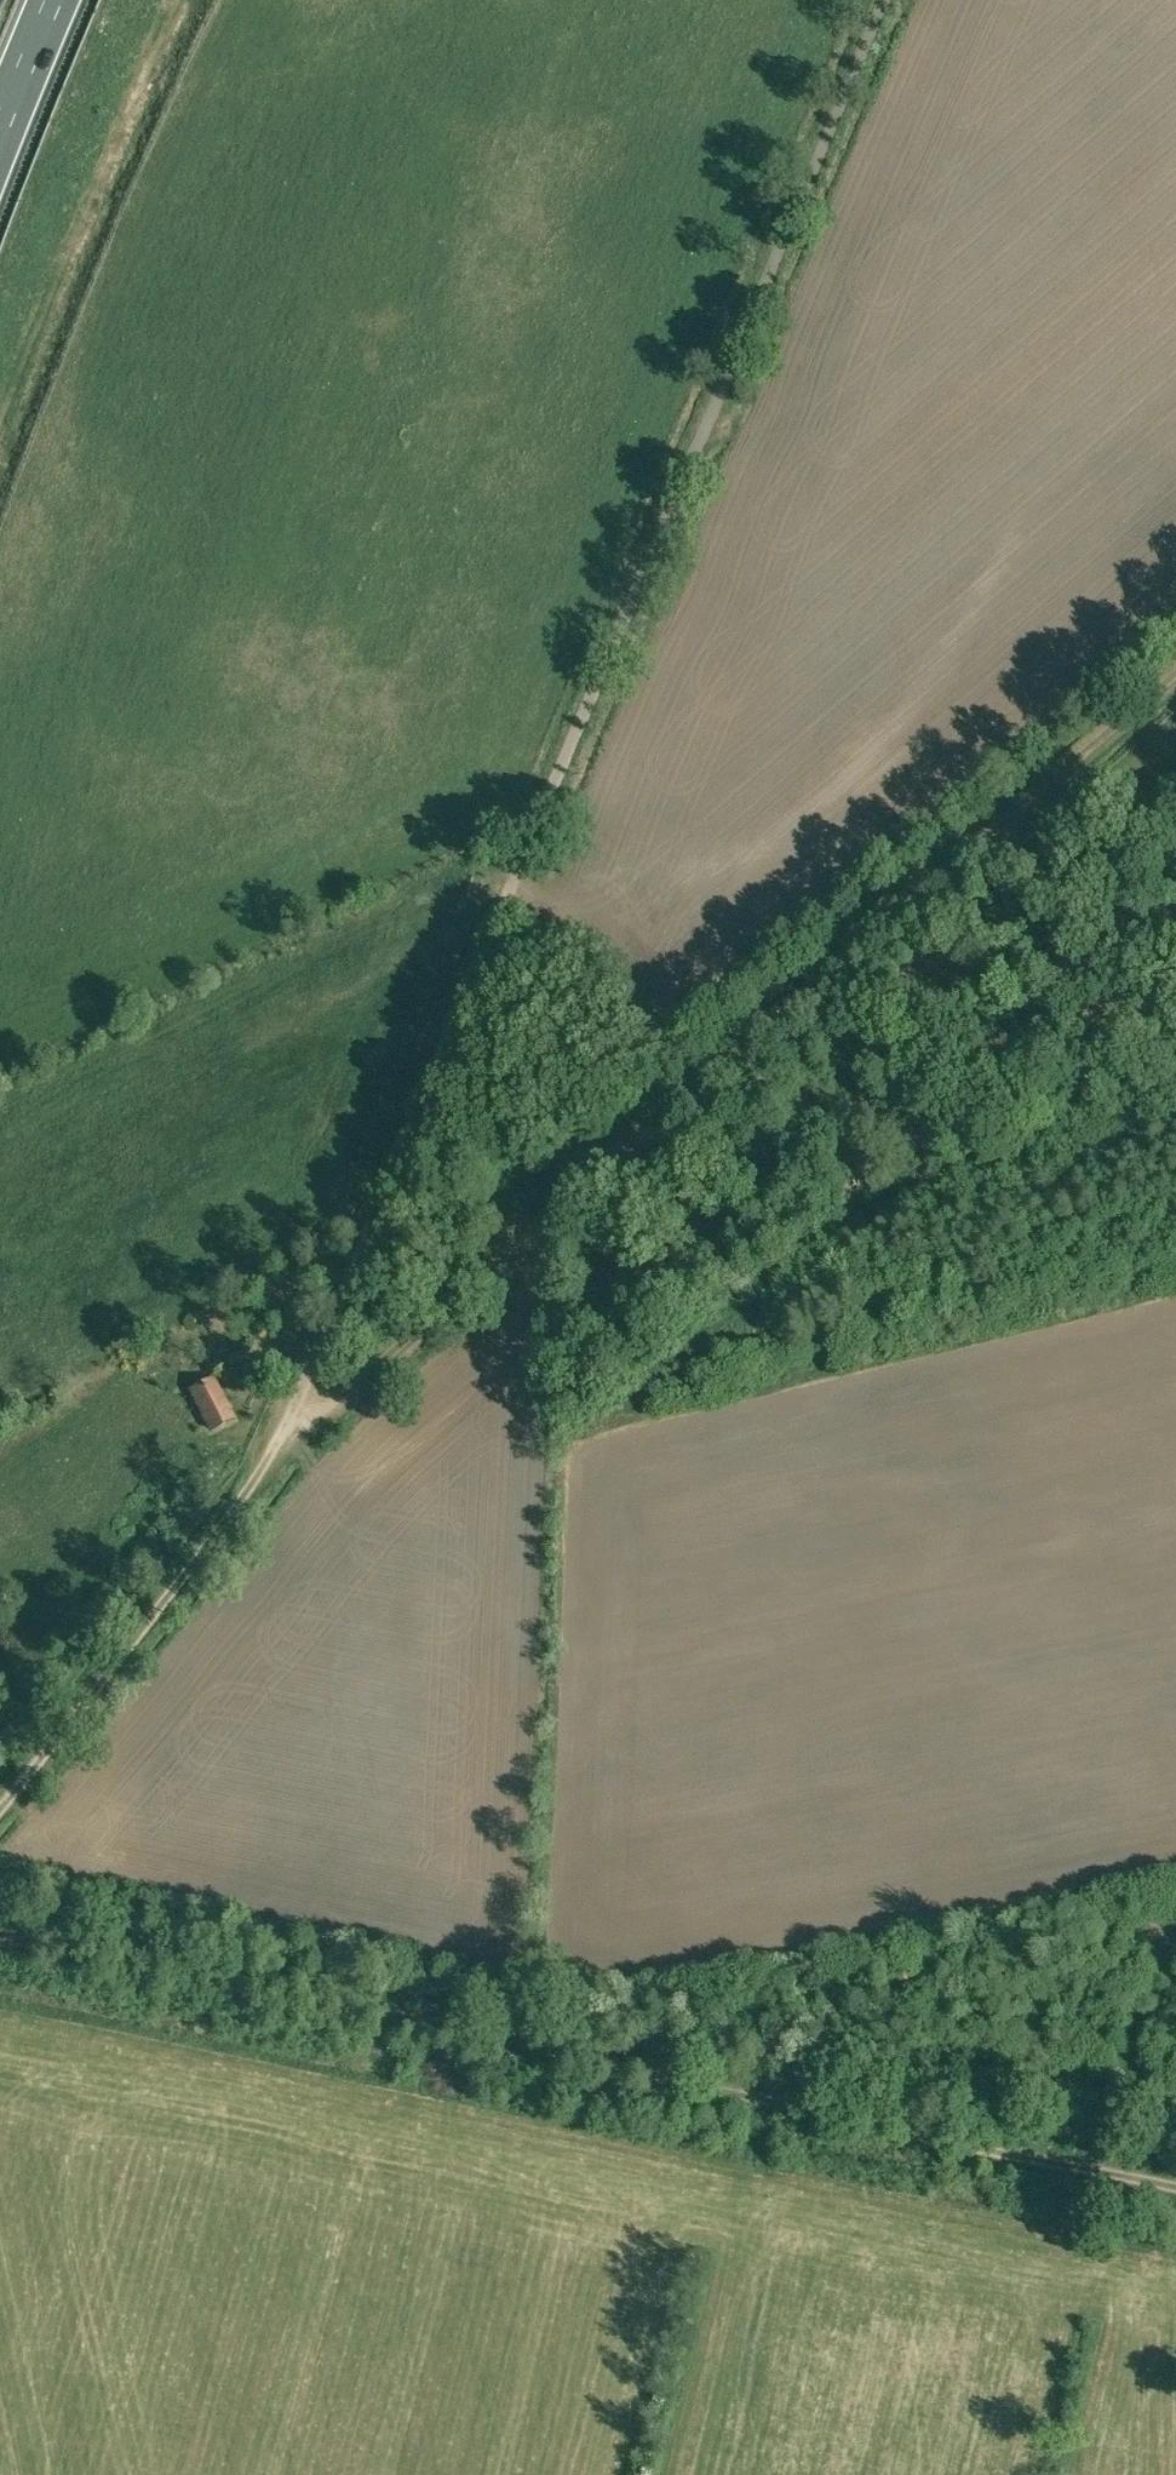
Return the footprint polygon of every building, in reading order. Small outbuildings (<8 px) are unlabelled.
[(210,1430),(234,1418),(213,1378),(190,1390),(210,1430)]
